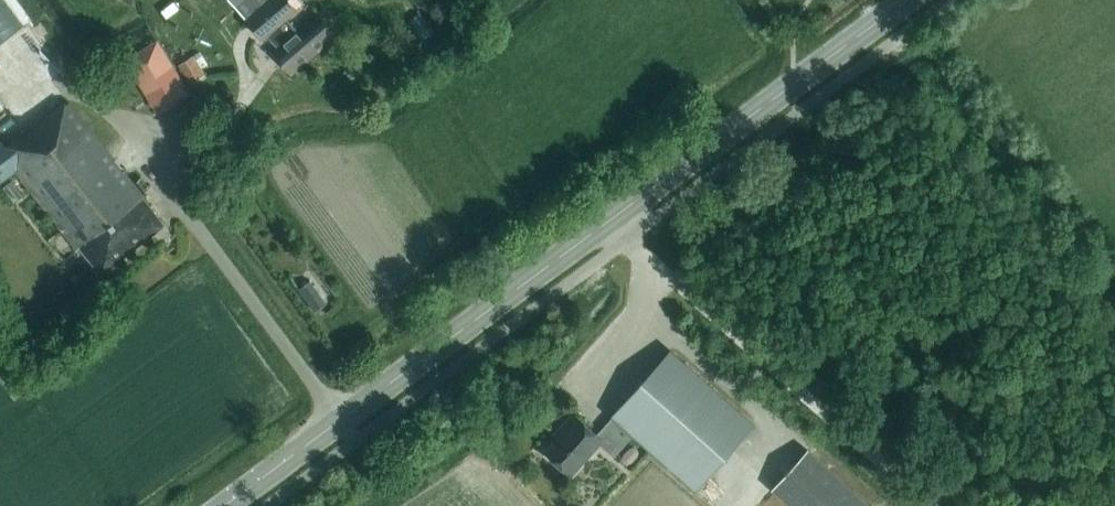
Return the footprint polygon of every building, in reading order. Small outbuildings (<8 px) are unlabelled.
[(246,19),(263,39),(267,36),(278,49),(275,53),(291,73),(334,36),(317,16),(298,32),(287,19),(297,10),(288,0),(268,0),(246,19)] [(424,39),(435,31),(421,13),(410,21),(424,39)] [(191,96),(157,42),(126,61),(159,115),(191,96)] [(205,75),(200,68),(206,64),(198,52),(178,65),(189,85),(205,75)] [(68,103),(7,148),(2,140),(0,142),(0,182),(15,171),(76,250),(79,247),(100,274),(164,225),(141,195),(149,188),(141,178),(132,184),(68,103)] [(321,303),(310,288),(299,295),(310,311),(321,303)] [(598,443),(614,457),(633,435),(695,490),(753,424),(670,350),(611,416),(612,417),(596,435),(573,414),(559,429),(563,432),(545,451),(571,474),(598,443)] [(807,449),(771,489),(790,505),(870,505),(807,449)]
